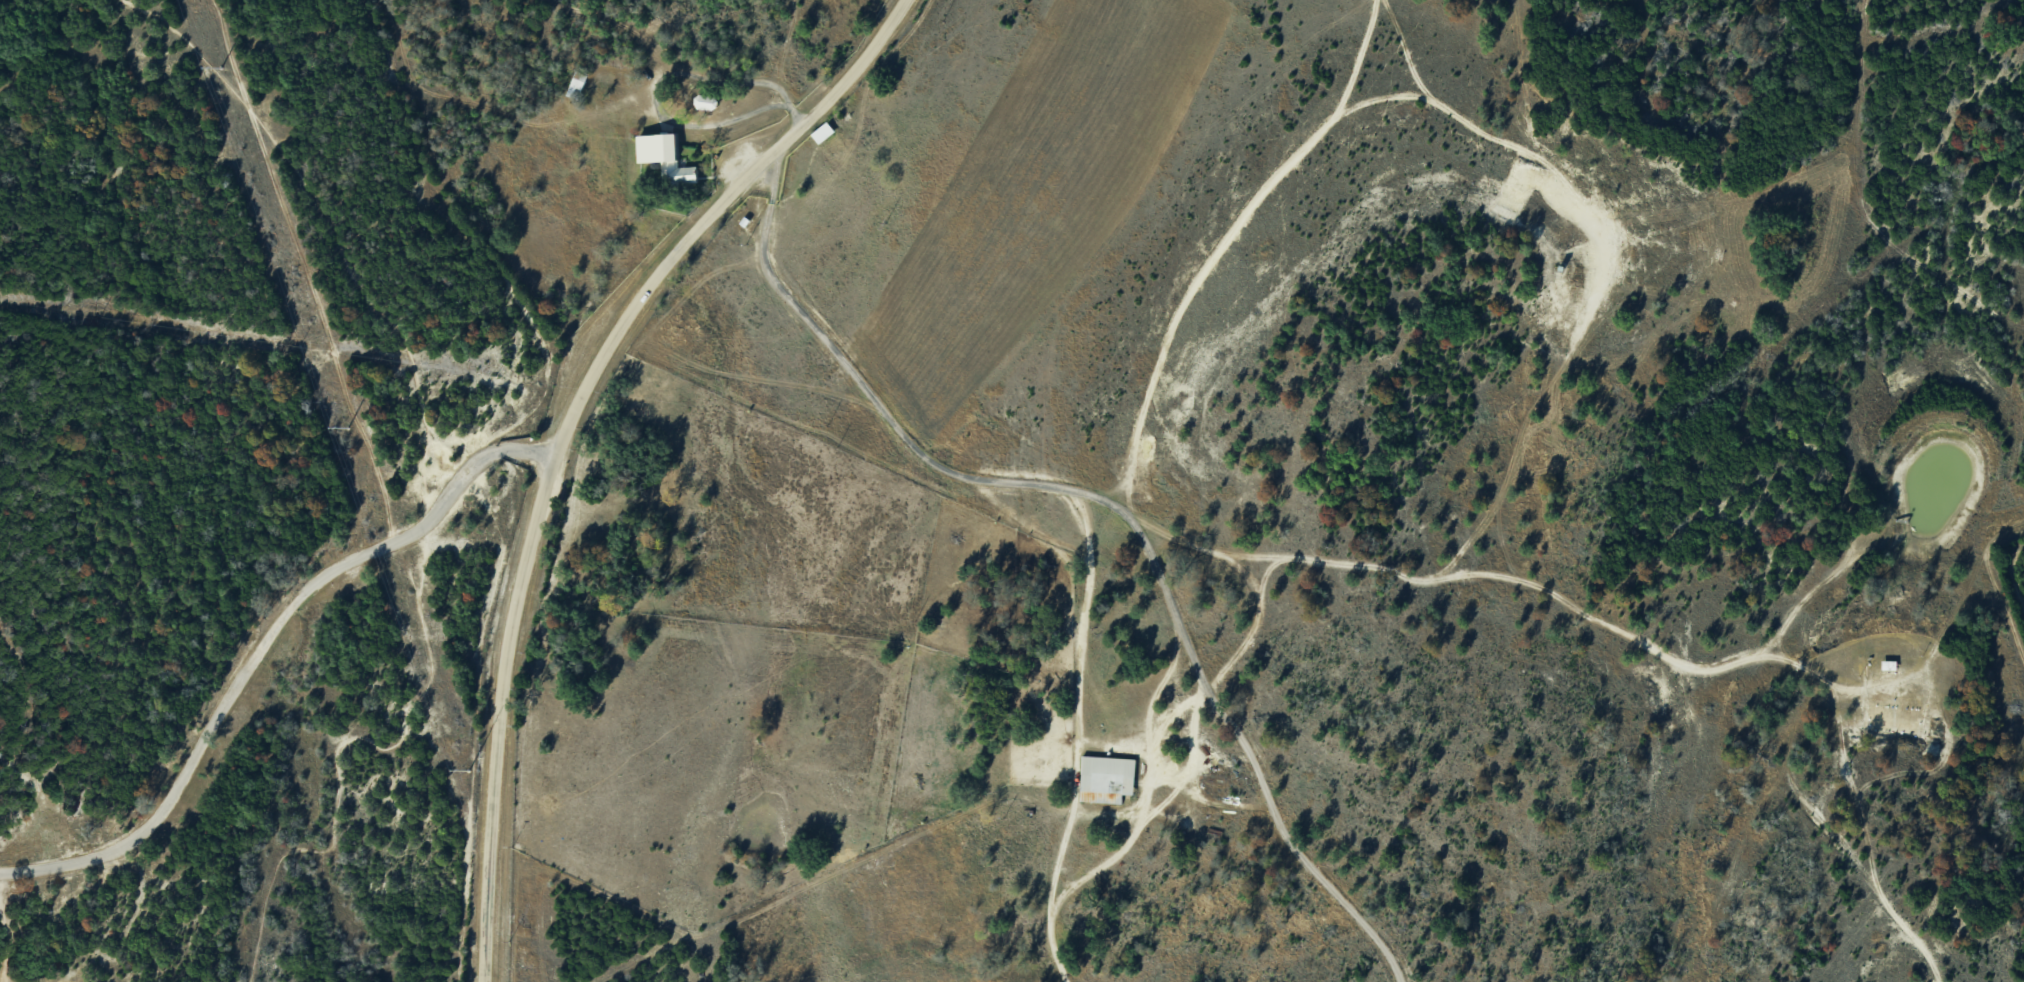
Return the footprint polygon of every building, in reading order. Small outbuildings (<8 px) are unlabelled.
[(638,136),(639,163),(664,162),(666,185),(698,184),(698,166),(679,167),(678,135),(638,136)] [(1137,758),(1083,756),(1080,801),(1122,804),(1123,794),(1135,795),(1137,758)]
